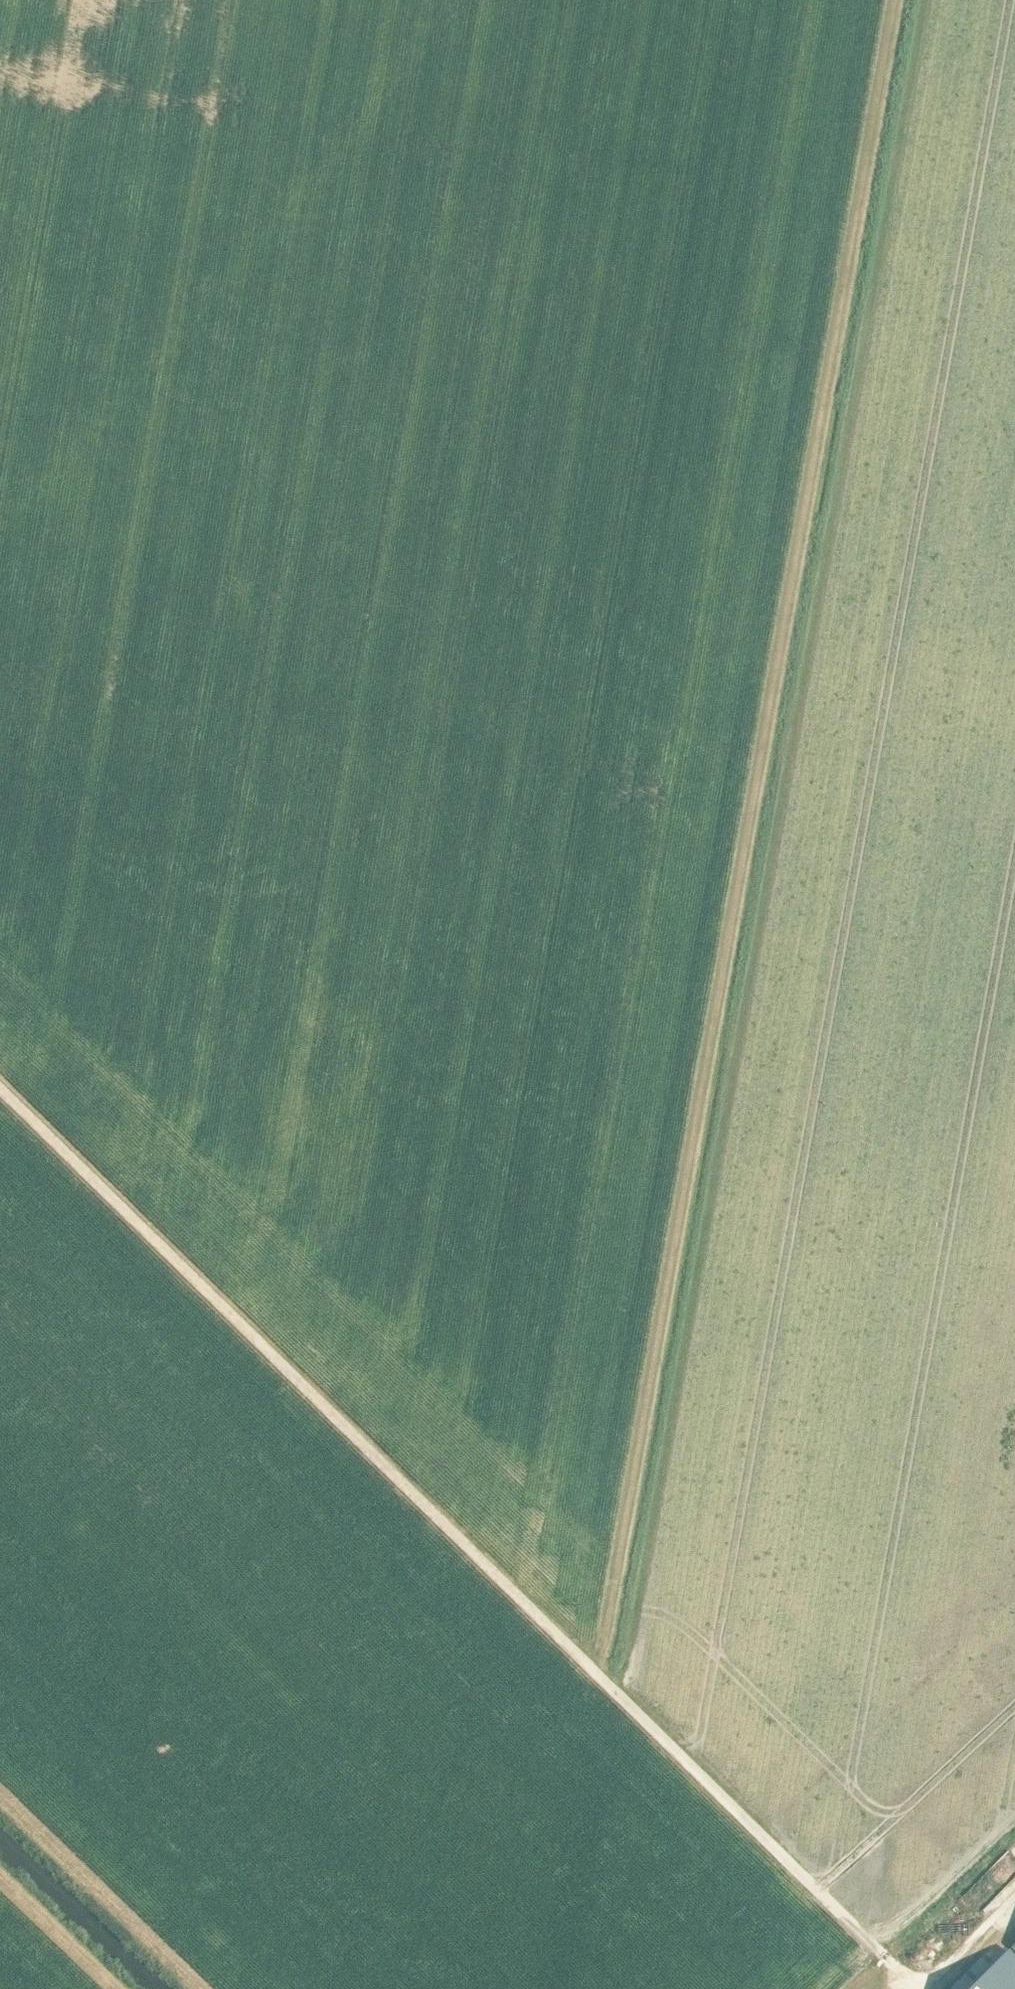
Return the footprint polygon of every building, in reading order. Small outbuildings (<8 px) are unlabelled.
[(1007,1953),(972,1988),(1014,1988),(1014,1961),(1007,1953)]
